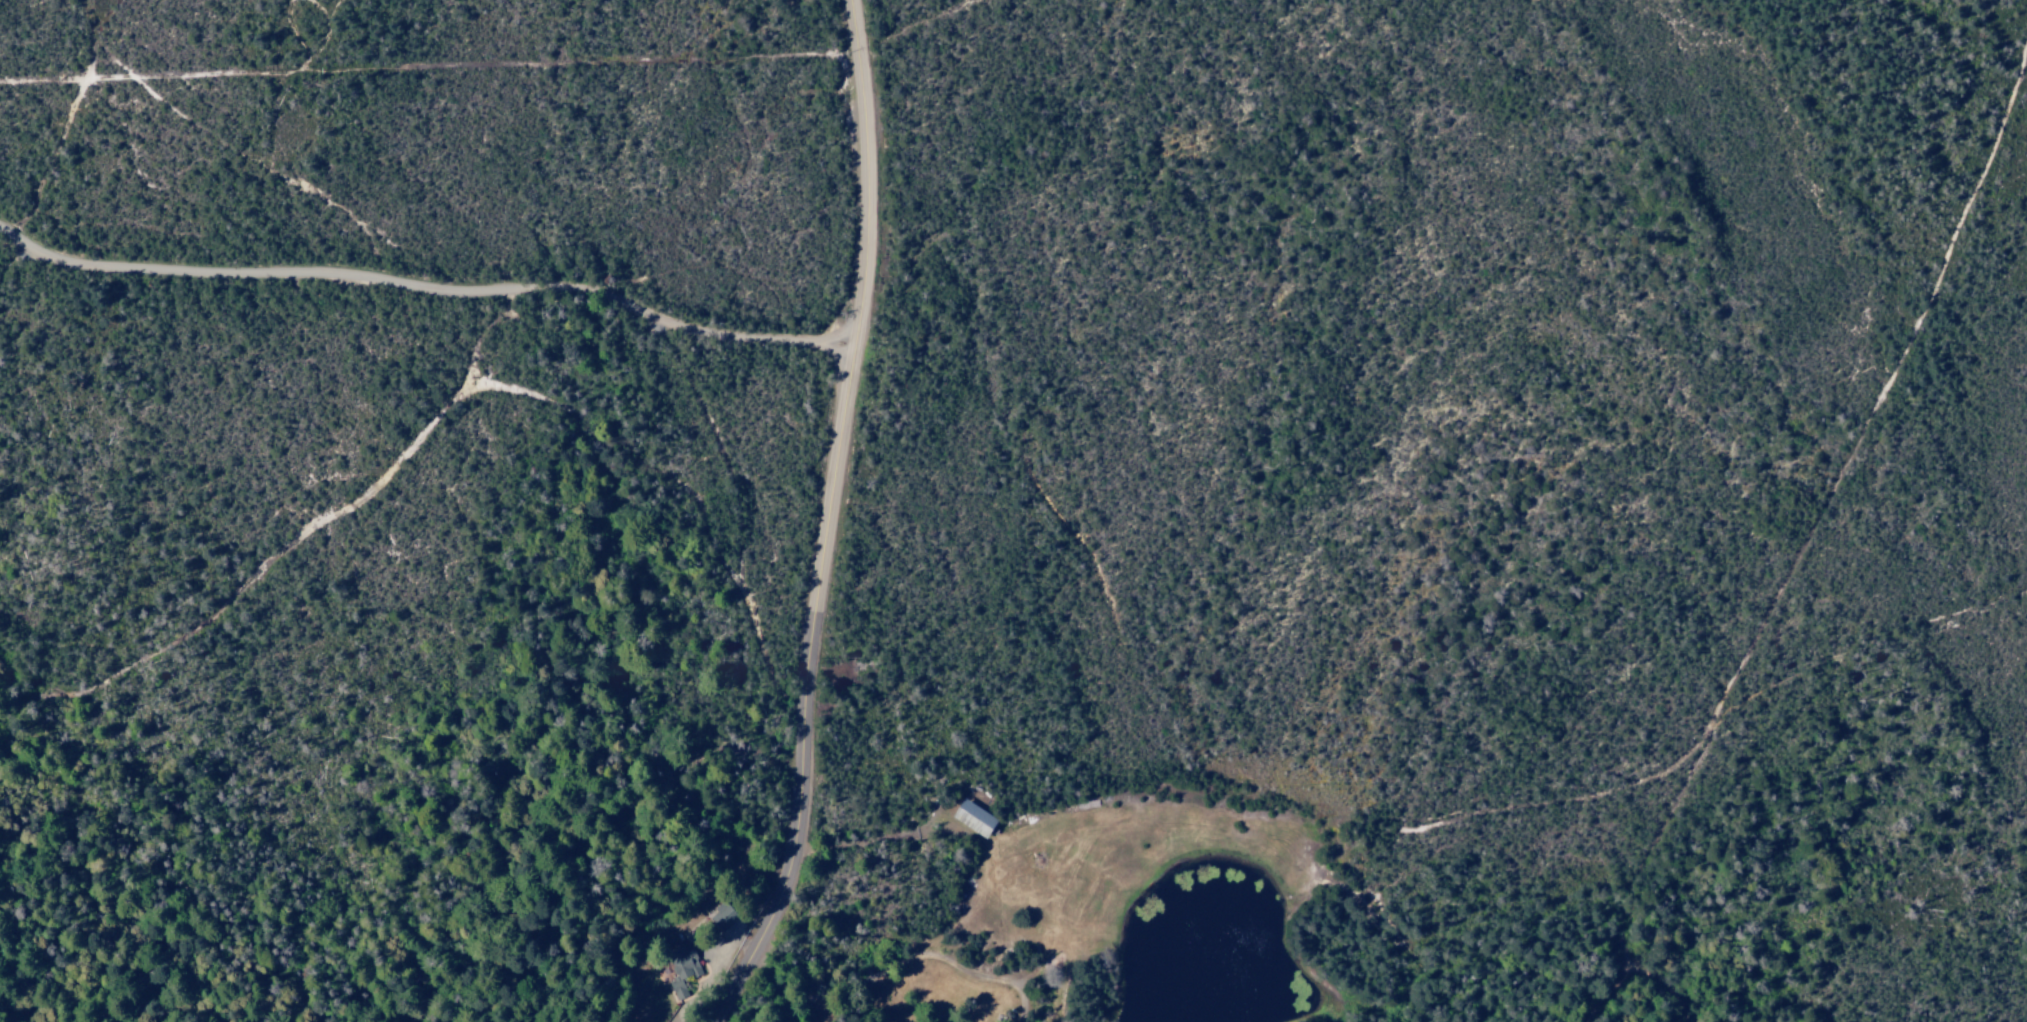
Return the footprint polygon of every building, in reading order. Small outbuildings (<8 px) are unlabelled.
[(1004,821),(970,799),(958,817),(992,840),(1004,821)]
